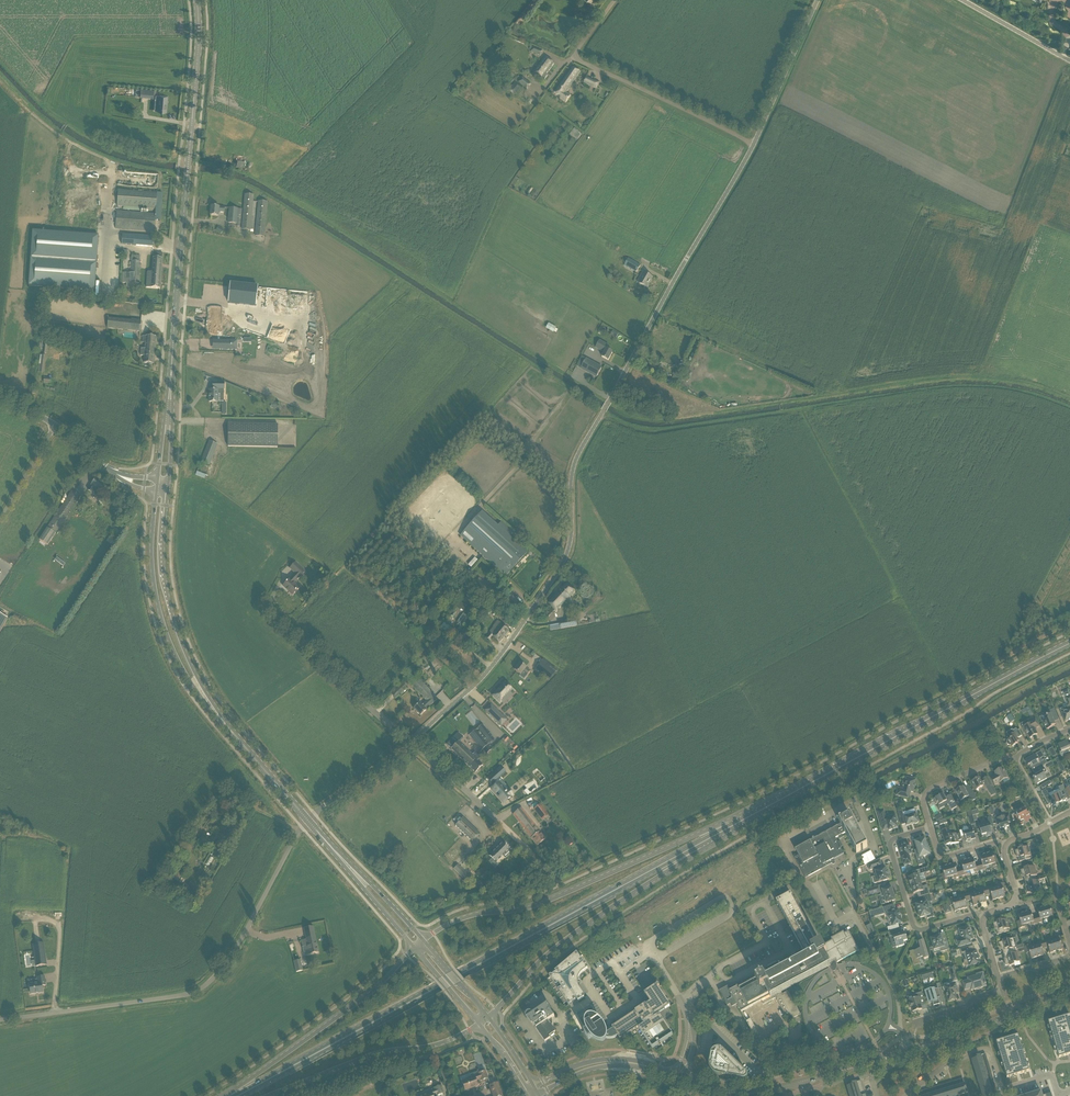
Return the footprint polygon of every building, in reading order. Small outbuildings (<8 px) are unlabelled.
[(537,48),(534,54),(540,56),(543,51),(537,48)] [(545,57),(539,65),(548,71),(554,63),(545,57)] [(539,65),(532,76),(535,78),(537,76),(544,80),(547,75),(546,74),(548,71),(539,65)] [(560,99),(566,103),(571,95),(567,93),(580,72),(573,67),(567,74),(568,75),(566,77),(565,77),(558,88),(554,93),(561,97),(560,99)] [(522,77),(518,82),(527,89),(531,84),(522,77)] [(584,82),(584,83),(591,87),(592,85),(597,87),(599,83),(587,77),(584,82)] [(515,84),(509,91),(516,96),(522,89),(515,84)] [(136,96),(154,97),(154,90),(137,88),(136,96)] [(156,94),(154,110),(158,110),(161,111),(167,111),(168,95),(162,95),(159,95),(156,94)] [(574,128),(570,135),(576,140),(578,137),(575,135),(577,132),(578,131),(574,128)] [(118,190),(117,206),(124,207),(140,208),(150,209),(155,209),(157,193),(151,192),(118,190)] [(245,195),(241,230),(250,230),(250,229),(254,230),(256,202),(253,202),(253,196),(245,195)] [(255,236),(264,237),(267,202),(258,202),(255,236)] [(210,216),(218,216),(219,212),(224,212),(224,208),(219,207),(211,207),(210,216)] [(229,209),(228,223),(236,224),(241,224),(242,210),(238,209),(229,209)] [(115,229),(154,232),(155,215),(117,212),(115,229)] [(33,232),(29,286),(94,291),(98,236),(33,232)] [(120,235),(119,245),(151,246),(152,236),(120,235)] [(147,281),(146,288),(159,289),(162,254),(153,253),(152,272),(151,281),(147,281)] [(122,273),(122,283),(130,283),(139,284),(140,261),(136,261),(136,256),(131,256),(131,261),(131,273),(122,273)] [(624,266),(637,273),(641,266),(628,258),(624,266)] [(639,284),(647,288),(653,278),(643,272),(641,276),(643,277),(639,284)] [(115,285),(116,274),(112,274),(111,276),(107,276),(107,291),(111,291),(112,285),(115,285)] [(230,284),(228,303),(250,306),(255,306),(257,286),(251,286),(230,284)] [(209,316),(208,335),(218,336),(218,329),(223,329),(224,323),(219,322),(219,317),(220,317),(221,309),(210,308),(209,316)] [(249,313),(241,313),(241,336),(249,336),(249,313)] [(107,329),(140,332),(141,321),(131,320),(131,321),(108,318),(107,329)] [(549,323),(546,328),(554,333),(556,328),(549,323)] [(141,349),(141,356),(145,356),(144,363),(148,363),(153,364),(156,337),(146,336),(146,337),(146,343),(145,343),(144,349),(142,349),(141,349)] [(595,348),(604,353),(602,357),(604,358),(608,361),(613,353),(607,350),(609,346),(600,340),(595,348)] [(219,341),(219,350),(236,350),(237,341),(219,341)] [(38,372),(44,373),(46,356),(40,355),(38,372)] [(582,357),(577,366),(597,377),(602,368),(582,357)] [(676,370),(670,383),(680,387),(682,383),(677,380),(681,372),(676,370)] [(209,402),(218,402),(223,402),(224,389),(224,384),(213,383),(212,389),(213,389),(213,390),(209,390),(209,402)] [(228,447),(277,447),(278,425),(228,424),(228,447)] [(201,462),(210,465),(218,445),(209,441),(201,462)] [(91,486),(88,490),(92,493),(95,489),(100,492),(99,494),(107,499),(110,494),(104,490),(106,486),(96,479),(91,486)] [(40,540),(48,545),(55,534),(80,496),(72,491),(47,529),(40,540)] [(79,506),(84,509),(88,501),(84,498),(79,506)] [(501,573),(505,577),(527,553),(523,550),(510,538),(514,533),(501,522),(497,527),(482,513),(460,536),(501,573)] [(283,586),(292,595),(299,588),(293,582),(298,577),(299,578),(305,572),(295,563),(290,569),(295,574),(290,579),(287,582),(283,586)] [(477,581),(472,586),(482,594),(486,598),(488,596),(489,595),(488,595),(491,593),(493,591),(479,578),(477,580),(477,581)] [(548,603),(557,612),(575,592),(566,583),(548,603)] [(559,622),(561,629),(577,626),(576,619),(559,622)] [(489,633),(485,638),(490,642),(493,638),(498,643),(509,630),(506,627),(500,623),(498,621),(495,625),(496,626),(490,634),(489,633)] [(440,628),(448,635),(453,628),(445,622),(440,628)] [(541,662),(535,669),(549,680),(555,672),(541,662)] [(523,672),(527,675),(530,671),(526,668),(524,666),(520,663),(514,670),(518,673),(520,675),(523,672)] [(413,709),(420,716),(426,710),(430,705),(431,705),(438,699),(413,673),(406,680),(426,701),(421,705),(419,703),(417,705),(413,709)] [(391,694),(395,699),(407,687),(403,683),(391,694)] [(499,687),(491,696),(500,704),(506,698),(508,700),(513,695),(510,692),(513,690),(505,683),(500,688),(499,687)] [(1065,722),(1069,720),(1069,721),(1069,720),(1069,693),(1068,689),(1062,692),(1068,706),(1067,706),(1066,707),(1066,708),(1066,709),(1066,711),(1061,713),(1065,722)] [(526,707),(508,725),(513,731),(532,712),(526,707)] [(494,708),(489,714),(501,726),(506,720),(494,708)] [(1042,721),(1046,730),(1052,727),(1052,726),(1055,725),(1054,721),(1058,719),(1058,720),(1059,720),(1054,709),(1049,711),(1050,714),(1046,715),(1048,719),(1042,721)] [(1007,719),(1010,723),(1014,721),(1012,716),(1011,714),(1006,717),(1007,719)] [(1022,728),(1029,739),(1037,734),(1034,729),(1039,726),(1035,719),(1029,722),(1030,724),(1022,728)] [(478,733),(471,738),(481,751),(483,750),(486,754),(491,750),(488,746),(495,740),(482,725),(476,729),(479,732),(478,733)] [(1007,740),(1007,743),(1008,745),(1010,746),(1011,745),(1012,747),(1013,746),(1013,747),(1016,746),(1015,745),(1016,745),(1015,743),(1017,742),(1019,741),(1017,738),(1018,737),(1018,738),(1022,736),(1019,731),(1019,730),(1017,731),(1016,729),(1013,730),(1012,730),(1007,733),(1009,736),(1008,736),(1010,739),(1007,740)] [(454,737),(447,745),(475,773),(479,769),(482,765),(478,761),(481,758),(475,752),(472,755),(459,743),(454,737)] [(1061,757),(1065,756),(1065,755),(1069,753),(1069,749),(1069,748),(1069,744),(1067,745),(1066,744),(1067,743),(1066,741),(1058,745),(1060,749),(1058,750),(1061,757)] [(1048,750),(1052,757),(1057,755),(1053,748),(1048,750)] [(1031,767),(1033,771),(1042,766),(1038,760),(1044,757),(1041,751),(1026,760),(1025,761),(1028,766),(1031,764),(1032,766),(1031,767)] [(513,767),(510,771),(516,776),(523,768),(511,757),(507,761),(513,767)] [(1042,766),(1033,771),(1035,775),(1033,776),(1038,784),(1047,779),(1044,774),(1048,773),(1049,772),(1050,770),(1048,767),(1049,766),(1050,767),(1054,765),(1052,761),(1042,766)] [(500,766),(486,778),(492,784),(505,772),(500,766)] [(994,784),(994,785),(1000,782),(1003,781),(1004,783),(1008,781),(1007,779),(1008,778),(1007,777),(1008,776),(1005,771),(1004,772),(1004,771),(1003,771),(1002,768),(994,772),(997,776),(991,779),(994,784)] [(896,796),(909,799),(911,792),(913,792),(914,788),(915,788),(916,784),(915,784),(916,780),(907,777),(904,790),(898,788),(896,796)] [(974,786),(976,790),(983,786),(982,784),(984,783),(987,788),(992,785),(987,777),(982,779),(983,780),(981,781),(979,778),(971,782),(974,786)] [(1045,783),(1041,786),(1042,789),(1046,787),(1052,784),(1050,781),(1045,783)] [(499,782),(490,790),(503,805),(514,796),(507,789),(506,790),(499,782)] [(1059,803),(1063,801),(1063,802),(1069,799),(1069,797),(1067,789),(1067,790),(1066,789),(1066,790),(1065,790),(1063,785),(1058,787),(1061,792),(1056,794),(1059,803)] [(956,792),(961,801),(969,796),(971,800),(973,801),(977,799),(972,790),(967,793),(964,786),(960,788),(961,789),(956,792)] [(1043,790),(1042,791),(1049,804),(1051,803),(1052,806),(1053,805),(1054,806),(1056,805),(1056,804),(1059,803),(1056,794),(1050,797),(1048,792),(1047,792),(1046,789),(1045,789),(1043,790)] [(948,803),(952,810),(957,807),(951,795),(945,798),(944,795),(940,797),(940,796),(939,797),(938,796),(933,799),(936,804),(938,803),(939,805),(947,801),(949,803),(948,803)] [(541,804),(534,810),(540,818),(547,812),(541,804)] [(1015,821),(1017,827),(1024,825),(1023,823),(1025,822),(1026,823),(1029,822),(1028,820),(1031,818),(1027,811),(1026,812),(1024,807),(1021,809),(1022,810),(1016,813),(1017,815),(1015,816),(1014,814),(1011,815),(1013,821),(1015,820),(1015,821)] [(513,815),(537,846),(545,840),(539,832),(540,831),(521,808),(513,815)] [(884,811),(878,812),(883,830),(888,829),(889,831),(893,830),(892,829),(898,827),(896,822),(897,822),(895,814),(886,817),(884,811)] [(906,824),(906,826),(915,823),(915,824),(918,823),(918,822),(919,822),(918,821),(919,821),(918,819),(916,813),(911,814),(904,816),(902,811),(898,812),(902,825),(906,824)] [(845,833),(857,853),(868,847),(850,815),(843,819),(841,820),(839,821),(841,824),(834,828),(839,836),(845,833)] [(997,826),(999,826),(1000,829),(999,829),(1000,830),(1000,831),(1001,832),(1002,832),(1003,832),(1003,831),(1004,831),(1004,830),(1004,829),(1005,829),(1005,830),(1007,829),(1006,827),(1009,827),(1008,823),(1011,822),(1009,817),(1009,815),(1002,818),(1001,815),(994,816),(997,826)] [(987,833),(988,836),(992,835),(990,827),(994,826),(994,827),(993,822),(991,817),(987,819),(988,822),(979,825),(979,826),(980,830),(982,835),(987,833)] [(455,826),(473,842),(480,834),(463,818),(455,826)] [(226,836),(233,840),(238,830),(232,826),(226,836)] [(963,832),(964,836),(966,841),(967,841),(968,842),(969,842),(970,842),(971,841),(971,840),(975,839),(974,833),(973,829),(969,830),(968,828),(966,827),(964,827),(963,830),(963,832)] [(793,856),(805,878),(835,862),(834,859),(844,854),(836,838),(839,836),(834,828),(806,843),(807,843),(795,849),(799,855),(797,856),(796,855),(793,856)] [(943,837),(946,845),(953,843),(953,844),(959,843),(958,841),(962,840),(960,834),(957,835),(956,833),(948,836),(946,829),(941,831),(942,834),(942,836),(943,837)] [(914,850),(919,866),(922,865),(920,857),(924,856),(925,856),(926,856),(926,855),(927,852),(927,851),(929,851),(926,843),(925,839),(915,842),(917,849),(917,850),(914,850)] [(502,843),(489,856),(496,863),(503,856),(505,858),(511,852),(502,843)] [(904,863),(905,866),(910,864),(911,863),(909,854),(910,854),(911,853),(910,849),(909,843),(899,846),(901,854),(902,853),(902,856),(904,862),(904,863)] [(1017,855),(1019,862),(1031,859),(1030,856),(1031,856),(1028,847),(1023,848),(1023,847),(1018,848),(1018,850),(1015,851),(1016,855),(1017,855)] [(860,857),(865,865),(875,859),(871,851),(860,857)] [(993,864),(994,867),(998,865),(996,858),(994,859),(992,853),(986,855),(989,865),(993,864)] [(978,864),(980,871),(986,869),(986,866),(989,865),(986,855),(980,856),(982,863),(978,864)] [(209,857),(205,864),(209,866),(214,859),(209,857)] [(978,871),(979,874),(981,873),(980,871),(978,864),(975,865),(973,858),(967,860),(970,871),(974,870),(974,872),(978,871)] [(875,871),(878,883),(889,879),(888,875),(889,875),(888,872),(887,872),(886,868),(881,869),(881,867),(882,867),(880,859),(868,864),(870,870),(875,869),(876,871),(875,871)] [(959,869),(961,876),(967,874),(967,872),(970,871),(967,860),(961,862),(963,868),(959,869)] [(456,864),(452,869),(465,881),(469,876),(456,864)] [(955,876),(955,878),(961,876),(959,869),(956,870),(954,864),(948,866),(951,877),(955,876)] [(942,880),(942,882),(948,880),(948,878),(951,877),(948,866),(942,868),(944,874),(940,875),(942,880)] [(1023,874),(1025,881),(1036,878),(1036,876),(1037,875),(1034,866),(1029,868),(1028,866),(1024,868),(1024,869),(1020,870),(1022,875),(1023,874)] [(169,877),(178,882),(183,874),(174,869),(169,877)] [(911,885),(911,886),(921,883),(926,881),(925,878),(922,879),(919,878),(918,875),(909,878),(910,880),(909,880),(910,885),(911,885)] [(1031,892),(1031,893),(1036,892),(1035,891),(1041,889),(1038,880),(1037,880),(1036,878),(1025,881),(1027,888),(1026,889),(1027,893),(1031,892)] [(912,887),(911,887),(912,890),(913,890),(914,894),(917,893),(918,897),(924,896),(930,894),(928,887),(924,888),(923,886),(922,887),(921,883),(911,886),(912,887)] [(996,888),(999,899),(1005,897),(1003,891),(1006,890),(1004,883),(999,884),(1000,887),(996,888)] [(879,886),(866,890),(868,896),(880,893),(880,892),(881,892),(880,891),(879,886)] [(880,895),(878,896),(881,905),(886,903),(890,902),(896,900),(894,896),(893,892),(892,887),(886,889),(882,890),(883,893),(881,894),(880,895)] [(991,894),(993,901),(999,899),(996,888),(992,889),(992,887),(986,888),(988,895),(991,894)] [(977,894),(980,904),(986,902),(984,896),(988,895),(986,888),(980,890),(980,893),(977,894)] [(972,900),(974,906),(980,904),(977,894),(973,895),(973,892),(966,894),(968,901),(972,900)] [(829,963),(829,962),(830,963),(831,963),(831,962),(832,962),(832,961),(834,960),(836,959),(837,962),(859,951),(849,931),(844,934),(843,932),(831,939),(832,941),(823,946),(821,942),(821,943),(795,896),(793,897),(791,894),(776,902),(778,905),(806,955),(765,978),(763,975),(759,977),(758,975),(730,990),(727,986),(727,987),(720,991),(720,990),(719,991),(728,1006),(728,1005),(734,1002),(735,1004),(736,1003),(756,1039),(760,1036),(751,1019),(747,1021),(742,1012),(761,1001),(763,1005),(776,998),(787,1018),(799,1011),(786,987),(827,965),(827,964),(829,963)] [(958,899),(961,910),(967,908),(965,902),(968,901),(966,894),(961,896),(961,898),(958,899)] [(923,902),(916,904),(918,911),(928,908),(927,904),(933,902),(930,895),(928,896),(923,897),(924,901),(922,902),(923,902)] [(953,905),(955,912),(961,910),(958,899),(954,900),(954,898),(948,900),(948,901),(950,906),(953,905)] [(888,906),(880,909),(880,911),(882,911),(883,914),(884,914),(888,913),(890,920),(888,920),(888,921),(888,922),(888,923),(888,924),(889,924),(889,925),(890,925),(891,925),(892,925),(892,926),(902,923),(901,918),(902,918),(901,914),(900,914),(898,909),(895,910),(893,905),(888,906)] [(1050,917),(1051,919),(1056,918),(1054,911),(1051,912),(1050,906),(1043,907),(1046,918),(1050,917)] [(1036,916),(1038,923),(1044,922),(1043,919),(1046,918),(1043,907),(1037,909),(1039,916),(1036,916)] [(919,913),(918,914),(919,916),(920,917),(920,918),(927,916),(928,919),(935,917),(933,912),(930,913),(928,908),(918,911),(919,913)] [(1031,923),(1032,925),(1038,923),(1036,916),(1032,917),(1031,911),(1024,913),(1027,924),(1031,923)] [(1018,927),(1019,929),(1025,927),(1024,925),(1027,924),(1024,913),(1018,915),(1020,921),(1017,922),(1018,927)] [(995,927),(998,935),(1003,933),(1009,931),(1008,929),(1010,928),(1007,919),(1001,921),(1001,919),(996,921),(997,922),(993,923),(994,928),(995,927)] [(305,946),(307,955),(318,953),(313,927),(304,929),(306,939),(302,940),(303,947),(305,946)] [(957,941),(958,947),(966,945),(971,943),(970,940),(973,939),(969,927),(964,928),(964,927),(960,928),(960,929),(959,930),(962,940),(957,941)] [(891,937),(894,948),(899,946),(904,945),(904,942),(907,940),(906,934),(905,932),(902,933),(901,929),(895,930),(888,933),(889,937),(891,937)] [(937,936),(931,938),(932,943),(933,947),(934,950),(939,948),(941,952),(949,950),(947,942),(946,937),(941,938),(941,935),(939,936),(937,937),(937,936)] [(1053,941),(1056,952),(1063,950),(1061,943),(1063,943),(1061,936),(1056,937),(1057,940),(1053,941)] [(1001,947),(1003,954),(1015,950),(1021,948),(1022,948),(1024,948),(1024,947),(1023,944),(1017,946),(1016,943),(1014,943),(1013,939),(1007,940),(1007,939),(1002,940),(1003,941),(999,943),(1000,947),(1001,947)] [(776,953),(781,950),(776,940),(771,943),(776,953)] [(1048,947),(1050,953),(1056,952),(1053,941),(1050,942),(1049,940),(1043,941),(1045,948),(1048,947)] [(911,954),(909,957),(911,958),(914,966),(920,964),(918,958),(923,957),(924,960),(924,959),(929,958),(925,946),(924,941),(919,942),(921,949),(910,952),(911,954)] [(1034,946),(1038,957),(1044,955),(1042,949),(1045,948),(1043,941),(1037,943),(1038,945),(1034,946)] [(44,943),(32,945),(35,967),(47,965),(44,943)] [(1029,953),(1031,959),(1038,957),(1034,946),(1031,948),(1030,945),(1024,947),(1024,948),(1026,954),(1029,953)] [(965,966),(967,967),(980,963),(976,950),(970,952),(969,948),(961,950),(962,954),(965,954),(967,961),(965,961),(964,962),(964,964),(964,965),(965,966)] [(1010,965),(1010,966),(1014,965),(1014,963),(1020,962),(1018,956),(1017,952),(1015,953),(1015,950),(1003,954),(1005,961),(1004,961),(1006,966),(1010,965)] [(551,976),(549,977),(569,1005),(576,1001),(576,1000),(577,999),(578,1001),(584,997),(581,992),(579,990),(578,988),(578,986),(577,983),(578,981),(578,979),(579,977),(580,975),(581,973),(583,972),(583,971),(588,969),(588,968),(585,964),(584,964),(579,957),(577,954),(570,960),(566,963),(555,972),(557,973),(552,976),(551,976)] [(294,961),(296,971),(302,970),(300,959),(294,961)] [(954,966),(949,967),(951,975),(953,976),(954,981),(958,980),(954,966)] [(971,988),(971,991),(986,986),(984,976),(983,972),(976,974),(977,975),(972,977),(972,978),(968,979),(968,980),(962,982),(965,990),(971,988)] [(30,993),(30,994),(43,992),(42,986),(46,985),(44,976),(37,977),(38,984),(29,985),(30,989),(29,990),(29,992),(30,993)] [(933,1002),(934,1006),(940,1004),(939,1003),(942,1002),(942,1003),(941,997),(944,996),(940,983),(937,984),(938,988),(937,988),(937,987),(935,987),(935,988),(925,991),(929,1003),(933,1002)] [(945,990),(949,1001),(956,999),(955,995),(956,993),(958,992),(955,983),(949,985),(948,983),(944,984),(944,985),(944,987),(943,987),(944,991),(945,990)] [(588,1030),(584,1033),(589,1039),(593,1037),(595,1039),(598,1040),(601,1041),(602,1041),(604,1040),(605,1039),(605,1038),(607,1038),(608,1038),(610,1039),(611,1038),(613,1038),(614,1038),(616,1037),(616,1036),(617,1037),(618,1036),(620,1039),(636,1029),(638,1027),(653,1049),(673,1035),(659,1014),(671,1006),(670,1005),(658,988),(660,987),(658,984),(654,987),(654,988),(645,994),(646,996),(651,1004),(647,1007),(646,1005),(612,1027),(610,1028),(607,1027),(607,1029),(605,1030),(603,1027),(602,1025),(600,1023),(598,1021),(596,1019),(593,1018),(593,1017),(591,1017),(589,1018),(587,1020),(586,1022),(587,1022),(587,1024),(587,1027),(588,1030)] [(908,1000),(908,1003),(910,1009),(911,1008),(913,1012),(914,1013),(915,1013),(918,1012),(918,1011),(918,1010),(922,1009),(921,1005),(925,1004),(926,1006),(922,992),(913,995),(907,997),(908,1000)] [(536,1028),(545,1042),(551,1038),(549,1036),(556,1032),(551,1025),(551,1021),(548,1021),(547,1020),(554,1015),(550,1010),(550,1009),(546,1004),(533,1013),(534,1015),(529,1018),(534,1025),(536,1028)] [(1048,1022),(1053,1039),(1053,1040),(1059,1058),(1069,1055),(1069,1015),(1055,1020),(1048,1022)] [(1018,1035),(996,1042),(1007,1078),(1029,1071),(1023,1053),(1018,1035)] [(721,1050),(718,1049),(716,1050),(714,1051),(712,1052),(711,1054),(711,1056),(709,1064),(709,1066),(710,1068),(710,1069),(711,1071),(712,1073),(714,1074),(716,1075),(719,1076),(743,1080),(745,1080),(746,1079),(747,1077),(747,1076),(747,1075),(746,1073),(724,1052),(721,1050)] [(973,1063),(974,1067),(983,1064),(980,1055),(972,1058),(973,1060),(972,1060),(973,1060),(974,1063),(973,1063)] [(975,1071),(977,1075),(985,1073),(983,1064),(974,1067),(974,1068),(976,1067),(977,1071),(975,1071)] [(440,1071),(444,1082),(449,1080),(444,1070),(440,1071)] [(463,1086),(465,1091),(478,1086),(476,1081),(480,1079),(481,1081),(488,1078),(486,1073),(485,1071),(478,1073),(479,1075),(466,1079),(467,1080),(462,1082),(463,1086)] [(978,1079),(979,1084),(980,1083),(981,1083),(988,1081),(985,1073),(977,1075),(977,1076),(978,1075),(979,1078),(978,1079)] [(861,1081),(855,1082),(847,1085),(848,1086),(847,1087),(849,1086),(850,1090),(848,1090),(849,1094),(850,1095),(851,1094),(852,1095),(865,1095),(861,1081)] [(983,1091),(983,1092),(990,1090),(988,1081),(981,1083),(981,1086),(980,1087),(982,1091),(983,1091)] [(492,1095),(500,1095),(503,1095),(498,1082),(488,1086),(492,1095)] [(960,1093),(961,1095),(966,1093),(965,1093),(967,1092),(965,1084),(956,1087),(958,1094),(960,1093)] [(436,1095),(437,1095),(443,1093),(441,1086),(434,1088),(435,1091),(422,1095),(433,1095),(436,1095)] [(953,1095),(956,1095),(958,1095),(957,1094),(958,1094),(956,1087),(947,1089),(949,1095),(951,1095),(952,1095),(953,1095)]
